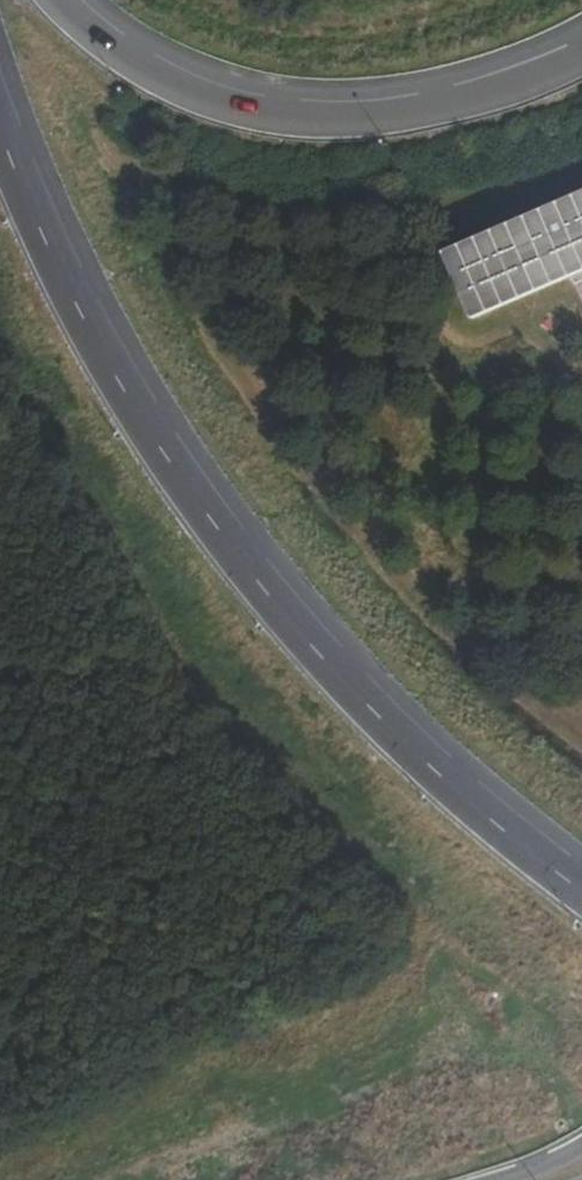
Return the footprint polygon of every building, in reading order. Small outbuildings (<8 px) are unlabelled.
[(471,320),(581,274),(581,192),(442,251),(471,320)]
